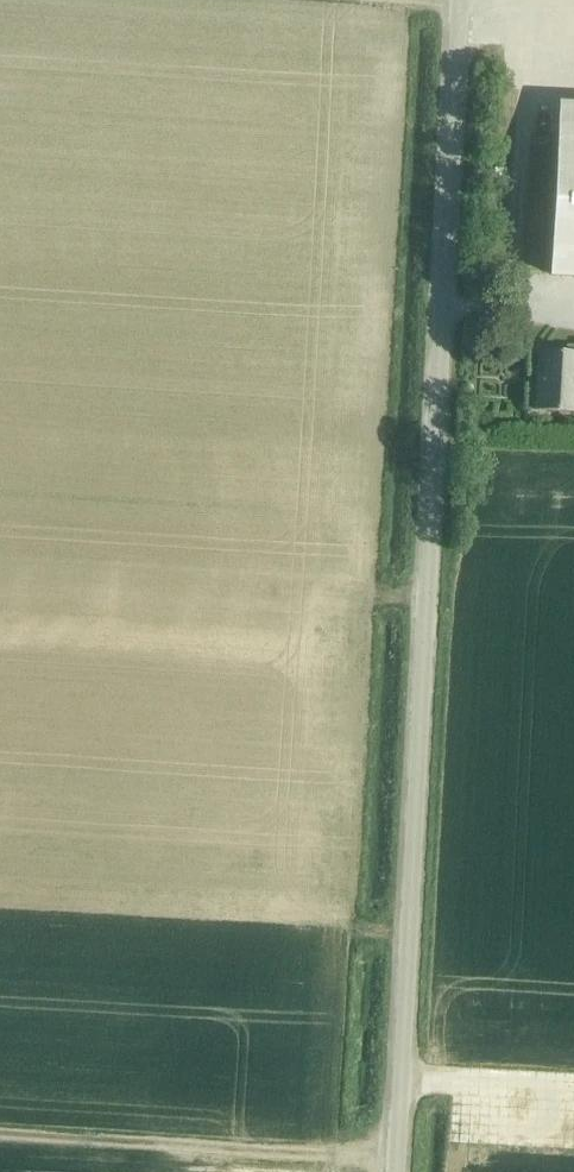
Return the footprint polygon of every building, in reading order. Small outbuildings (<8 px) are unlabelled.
[(552,275),(573,276),(573,149),(558,148),(552,275)] [(573,413),(573,346),(567,346),(567,355),(539,353),(536,411),(573,413)]
